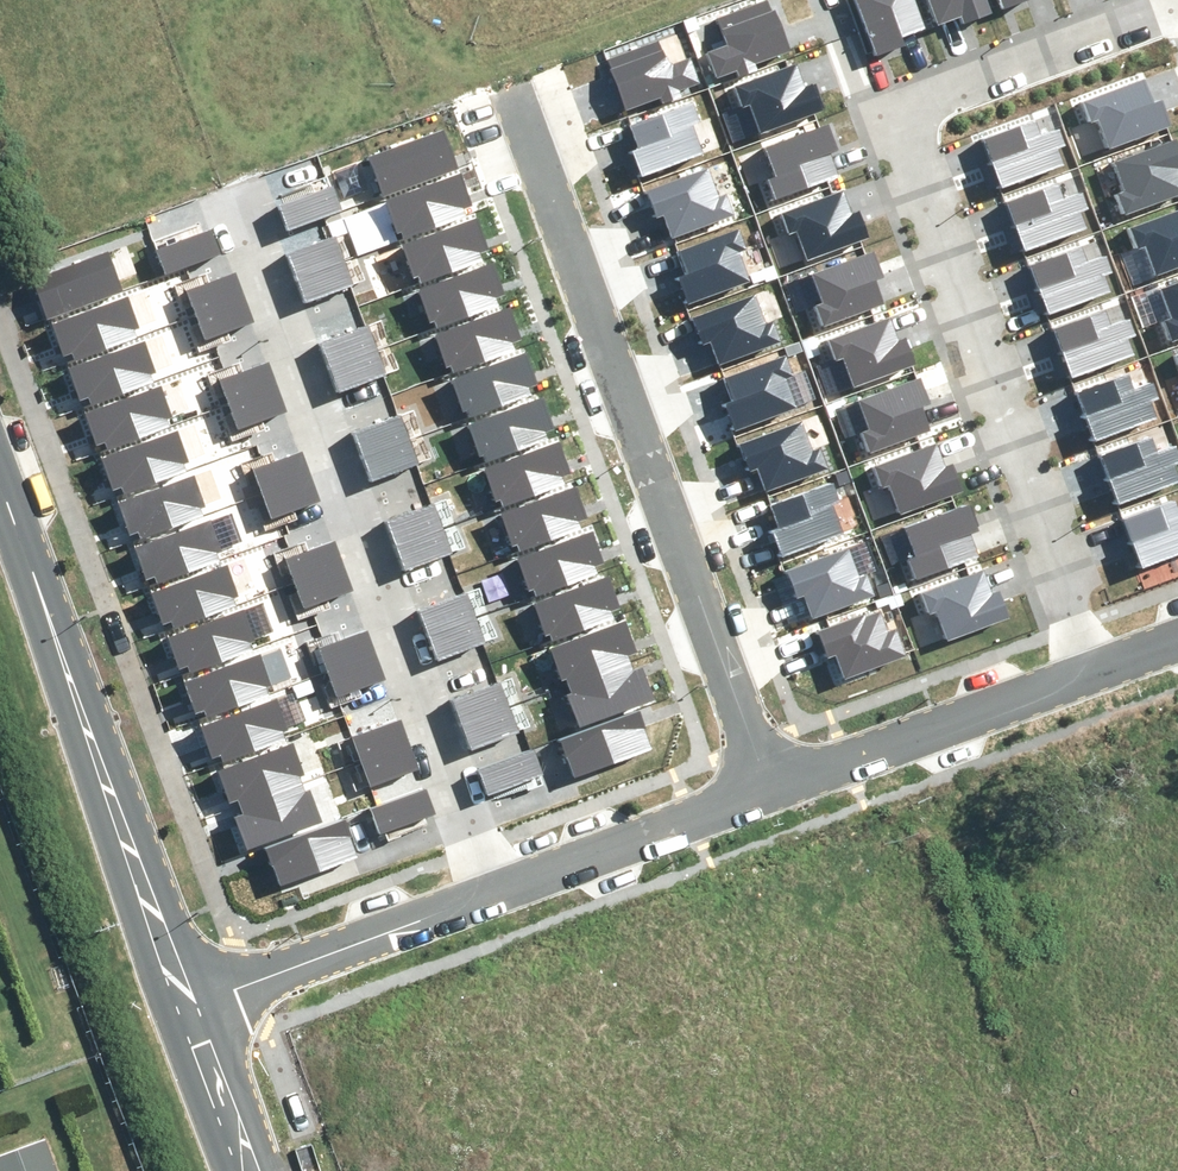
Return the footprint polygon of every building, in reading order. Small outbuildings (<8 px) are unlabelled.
[(715,68),(783,45),(767,0),(760,0),(717,15),(726,38),(707,44),(715,68)] [(892,41),(889,33),(921,22),(914,0),(856,0),(873,48),(892,41)] [(968,16),(987,9),(984,0),(927,0),(933,18),(965,7),(968,16)] [(734,84),(740,103),(749,100),(760,132),(818,113),(809,86),(803,88),(795,63),(734,84)] [(1079,98),(1086,117),(1094,114),(1105,146),(1164,126),(1155,100),(1149,102),(1140,77),(1079,98)] [(689,119),(697,116),(690,97),(630,120),(639,145),(633,147),(643,173),(701,151),(689,119)] [(980,135),(997,183),(1060,161),(1054,142),(1061,139),(1055,121),(1034,129),(1030,118),(980,135)] [(775,174),(767,177),(774,196),(834,175),(826,151),(832,149),(823,122),(764,142),(775,174)] [(387,179),(390,188),(452,167),(449,158),(457,156),(447,129),(372,155),(381,181),(387,179)] [(1112,192),(1118,210),(1177,190),(1177,186),(1171,165),(1177,163),(1168,137),(1109,156),(1120,189),(1112,192)] [(731,211),(724,192),(716,195),(704,163),(646,185),(656,211),(662,209),(671,234),(731,211)] [(402,223),(405,233),(467,211),(464,203),(472,200),(462,173),(387,199),(396,225),(402,223)] [(1003,199),(1019,247),(1083,224),(1076,205),(1084,203),(1078,185),(1057,192),(1053,181),(1003,199)] [(328,184),(284,200),(294,225),(337,209),(328,184)] [(780,210),(786,229),(795,226),(806,259),(864,239),(855,212),(849,214),(841,190),(780,210)] [(1134,240),(1142,238),(1153,270),(1177,262),(1177,204),(1127,221),(1134,240)] [(418,268),(421,277),(483,255),(480,247),(488,244),(478,217),(403,243),(412,269),(418,268)] [(734,248),(743,245),(735,226),(675,249),(685,273),(679,275),(689,301),(746,280),(734,248)] [(158,248),(166,273),(219,254),(210,231),(158,248)] [(332,233),(289,250),(297,272),(341,255),(332,233)] [(1027,262),(1043,310),(1107,288),(1100,269),(1108,266),(1102,248),(1081,256),(1077,245),(1027,262)] [(821,301),(813,304),(819,323),(880,303),(871,278),(877,276),(868,249),(810,269),(821,301)] [(36,282),(46,310),(54,307),(57,315),(120,293),(117,286),(121,285),(110,255),(36,282)] [(341,255),(297,272),(307,296),(350,280),(341,255)] [(430,308),(433,318),(495,296),(492,288),(500,285),(490,258),(415,284),(424,310),(430,308)] [(186,289),(194,312),(248,294),(239,270),(186,289)] [(1160,317),(1167,336),(1177,333),(1177,275),(1158,282),(1169,315),(1160,317)] [(777,338),(770,319),(762,322),(750,290),(692,312),(702,338),(708,336),(717,360),(777,338)] [(194,312),(203,337),(256,318),(248,294),(194,312)] [(56,324),(66,353),(74,350),(77,358),(139,335),(137,329),(141,327),(130,297),(56,324)] [(449,353),(452,362),(514,341),(511,332),(519,330),(509,303),(434,329),(443,355),(449,353)] [(1049,328),(1066,376),(1129,353),(1123,335),(1130,332),(1124,314),(1103,321),(1099,310),(1049,328)] [(828,334),(834,353),(843,350),(854,383),(912,363),(903,336),(897,338),(889,313),(828,334)] [(364,321),(320,337),(329,359),(372,342),(364,321)] [(72,369),(82,397),(90,394),(93,402),(155,380),(153,373),(157,372),(146,342),(72,369)] [(372,342),(329,359),(338,384),(382,367),(372,342)] [(1176,371),(1177,371),(1177,349),(1170,352),(1176,371)] [(464,402),(467,411),(529,389),(526,381),(534,378),(524,351),(449,377),(458,403),(464,402)] [(776,374),(785,371),(777,352),(717,375),(727,399),(721,401),(731,427),(788,406),(776,374)] [(216,381),(225,404),(278,386),(269,362),(216,381)] [(1076,388),(1093,436),(1156,413),(1150,394),(1157,392),(1151,374),(1130,381),(1126,370),(1076,388)] [(869,427),(861,430),(867,449),(928,428),(920,404),(926,402),(916,375),(858,395),(869,427)] [(225,404),(233,428),(286,410),(278,386),(225,404)] [(86,416),(97,444),(105,441),(108,449),(170,427),(167,420),(171,419),(160,389),(86,416)] [(479,441),(482,451),(544,429),(541,421),(549,418),(539,391),(464,417),(474,443),(479,441)] [(397,413),(353,430),(361,451),(405,435),(397,413)] [(820,466),(813,447),(805,450),(793,418),(735,440),(745,466),(751,464),(760,488),(820,466)] [(101,459),(112,487),(120,484),(123,492),(185,470),(183,463),(186,462),(176,432),(101,459)] [(405,435),(361,451),(371,476),(414,460),(405,435)] [(1097,452),(1113,500),(1177,478),(1170,459),(1177,456),(1172,439),(1151,446),(1147,435),(1097,452)] [(499,489),(502,499),(564,477),(561,469),(569,466),(560,439),(484,465),(494,491),(499,489)] [(870,465),(877,484),(885,481),(896,513),(955,494),(946,467),(940,469),(931,444),(870,465)] [(254,472),(262,495),(315,477),(307,453),(254,472)] [(262,495),(270,519),(323,501),(315,477),(262,495)] [(119,506),(129,534),(137,531),(140,539),(202,517),(200,510),(204,509),(193,479),(119,506)] [(827,502),(835,499),(828,480),(768,502),(777,527),(771,529),(781,555),(839,534),(827,502)] [(517,538),(520,547),(582,526),(579,517),(587,515),(577,488),(502,514),(511,540),(517,538)] [(431,500),(387,517),(395,539),(439,522),(431,500)] [(1139,565),(1177,552),(1177,510),(1176,511),(1172,500),(1122,518),(1139,565)] [(913,553),(904,556),(911,575),(972,554),(963,529),(969,527),(960,501),(902,521),(913,553)] [(439,522),(395,539),(405,563),(448,547),(439,522)] [(135,551),(146,579),(154,576),(157,585),(219,562),(216,555),(220,554),(209,524),(135,551)] [(534,580),(537,589),(600,567),(597,559),(604,556),(595,529),(520,556),(529,582),(534,580)] [(285,559),(293,583),(346,564),(338,541),(285,559)] [(867,590),(860,572),(852,575),(839,543),(782,564),(792,591),(798,588),(807,613),(867,590)] [(293,583),(301,607),(354,588),(346,564),(293,583)] [(151,594),(162,623),(170,620),(173,628),(235,605),(232,598),(236,597),(225,567),(151,594)] [(1001,617),(995,598),(986,601),(975,569),(917,588),(926,615),(932,613),(940,638),(1001,617)] [(548,624),(551,633),(613,611),(610,603),(618,600),(609,574),(533,600),(543,626),(548,624)] [(462,592),(419,609),(427,630),(471,614),(462,592)] [(815,627),(822,646),(830,643),(842,675),(900,653),(890,627),(884,629),(875,605),(815,627)] [(170,640),(180,669),(188,666),(191,674),(253,651),(251,645),(254,643),(244,613),(170,640)] [(471,614),(427,630),(437,655),(480,639),(471,614)] [(563,692),(573,722),(652,695),(640,662),(632,665),(627,652),(637,648),(625,615),(545,642),(557,676),(564,673),(569,690),(563,692)] [(318,650),(326,674),(379,655),(370,632),(318,650)] [(186,682),(197,711),(205,708),(208,716),(270,693),(267,687),(271,685),(260,655),(186,682)] [(326,674),(334,698),(387,680),(379,655),(326,674)] [(497,679),(453,695),(461,717),(505,700),(497,679)] [(204,727),(214,756),(222,753),(225,761),(287,738),(285,731),(289,730),(278,700),(204,727)] [(505,700),(461,717),(471,742),(514,725),(505,700)] [(574,760),(577,769),(640,748),(637,739),(644,737),(635,710),(560,736),(569,762),(574,760)] [(397,716),(353,732),(362,754),(405,738),(397,716)] [(405,738),(362,754),(371,779),(415,763),(405,738)] [(231,822),(242,852),(320,825),(309,792),(300,795),(296,782),(305,779),(293,745),(214,773),(225,806),(232,803),(238,820),(231,822)] [(528,750),(478,768),(487,792),(537,774),(528,750)] [(428,787),(378,805),(387,829),(437,810),(428,787)] [(268,847),(281,886),(360,861),(348,822),(268,847)] [(0,1155),(0,1170),(50,1170),(39,1140),(0,1155)]
